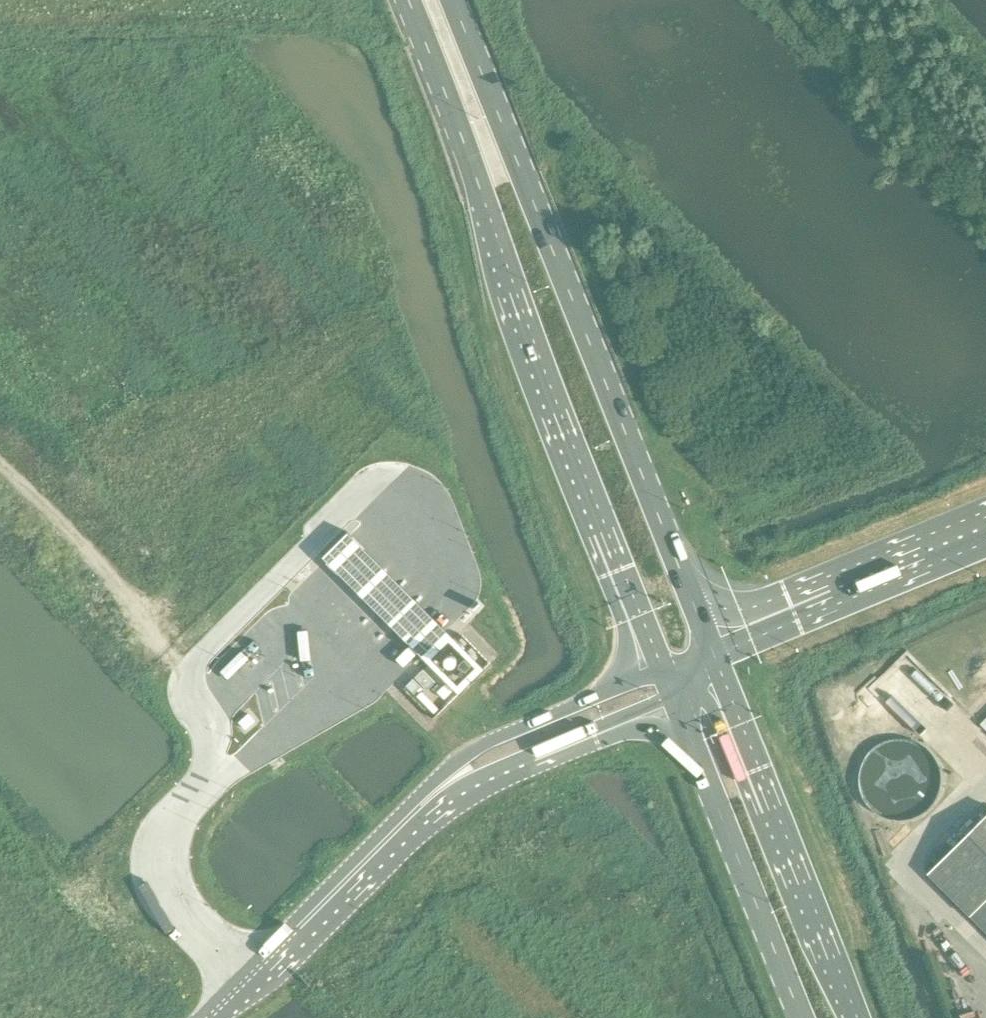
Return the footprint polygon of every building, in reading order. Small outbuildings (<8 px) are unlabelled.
[(0,97),(0,107),(10,107),(10,97),(0,97)] [(236,370),(236,380),(250,380),(251,371),(236,370)] [(408,591),(392,576),(377,560),(361,545),(348,531),(322,557),(335,570),(351,586),(366,602),(382,617),(398,633),(414,649),(459,694),(485,669),(440,623),(424,608),(408,591)] [(423,669),(415,677),(427,690),(436,682),(423,669)] [(249,714),(239,722),(246,729),(255,721),(249,714)] [(885,814),(897,816),(909,814),(921,808),(929,800),(935,789),(937,777),(936,764),(930,753),(921,744),(910,739),(898,737),(886,738),(875,744),(866,752),(860,763),(858,776),(860,788),(865,799),(874,808),(885,814)] [(928,873),(985,931),(985,815),(928,873)]
